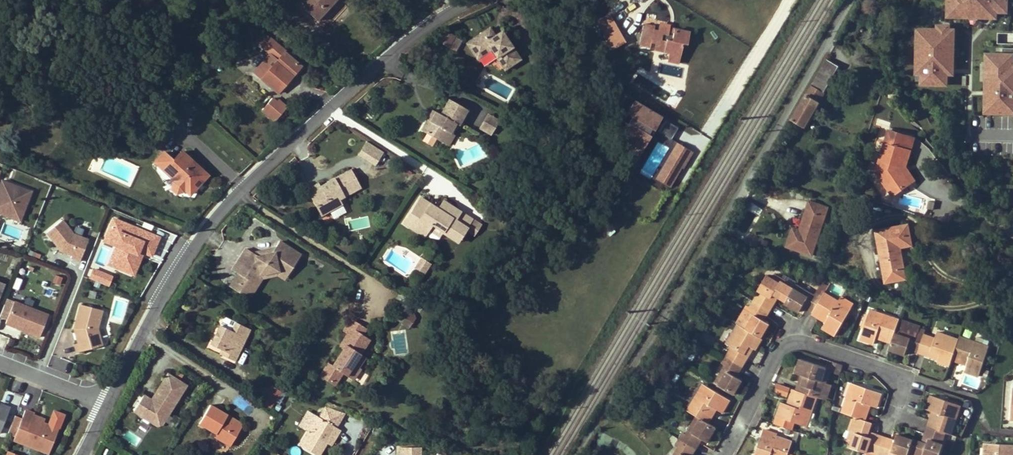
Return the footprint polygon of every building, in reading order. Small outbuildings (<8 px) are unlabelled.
[(317,20),(336,0),(296,0),(317,20)] [(945,20),(997,21),(997,14),(1008,14),(1009,0),(945,0),(945,20)] [(610,51),(624,44),(611,18),(597,25),(610,51)] [(654,26),(645,24),(640,46),(649,48),(651,43),(656,44),(655,49),(669,52),(680,55),(683,44),(687,45),(689,35),(680,33),(681,30),(674,29),(673,33),(668,31),(670,26),(661,24),(659,31),(654,29),(654,26)] [(468,41),(475,50),(481,46),(485,52),(493,46),(507,65),(522,54),(508,35),(497,33),(496,32),(491,25),(468,41)] [(935,29),(914,29),(913,76),(919,76),(919,85),(947,86),(947,75),(954,76),(955,30),(949,29),(949,25),(935,25),(935,29)] [(455,36),(444,30),(438,40),(449,46),(455,36)] [(463,40),(455,36),(449,46),(457,50),(463,40)] [(271,38),(263,48),(278,61),(262,79),(278,93),(301,67),(285,53),(286,52),(271,38)] [(480,56),(485,52),(481,46),(475,50),(480,56)] [(240,47),(234,55),(241,61),(248,54),(240,47)] [(678,64),(680,55),(669,52),(667,61),(678,64)] [(984,53),(983,116),(1012,116),(1012,54),(996,54),(984,53)] [(217,57),(210,65),(214,69),(221,61),(217,57)] [(804,127),(839,66),(827,60),(792,120),(804,127)] [(274,96),(267,104),(272,109),(274,107),(282,114),(287,108),(274,96)] [(423,129),(449,144),(455,134),(458,136),(464,127),(460,125),(469,110),(451,100),(442,114),(437,123),(430,118),(423,129)] [(194,106),(188,101),(182,107),(188,112),(194,106)] [(622,169),(674,190),(690,150),(671,143),(678,124),(629,104),(624,118),(627,120),(617,145),(629,150),(622,169)] [(200,112),(194,106),(188,112),(194,117),(200,112)] [(430,118),(437,123),(442,114),(435,110),(430,118)] [(478,130),(491,136),(499,120),(486,114),(478,130)] [(885,163),(888,171),(880,178),(893,196),(911,183),(900,168),(905,149),(910,151),(914,137),(888,130),(879,161),(885,163)] [(452,146),(458,136),(455,134),(449,144),(452,146)] [(365,142),(356,157),(376,168),(384,153),(365,142)] [(905,167),(910,151),(905,149),(900,168),(911,183),(915,180),(905,167)] [(164,153),(155,162),(175,181),(173,182),(172,189),(176,193),(184,191),(185,189),(190,195),(208,176),(182,152),(173,162),(164,153)] [(888,171),(885,163),(879,161),(876,172),(880,178),(888,171)] [(349,166),(306,189),(319,214),(340,203),(337,198),(360,186),(349,166)] [(412,185),(419,173),(410,168),(403,180),(412,185)] [(2,180),(0,186),(0,215),(21,223),(32,192),(2,180)] [(467,204),(454,196),(450,202),(446,202),(426,190),(412,211),(413,215),(416,216),(419,216),(420,214),(422,216),(434,224),(438,217),(440,219),(448,224),(447,225),(463,235),(473,220),(461,213),(467,204)] [(793,228),(786,247),(812,256),(828,208),(809,202),(800,231),(793,228)] [(478,212),(467,204),(461,213),(473,220),(478,212)] [(434,224),(422,216),(420,219),(432,227),(434,224)] [(157,235),(113,218),(104,240),(115,244),(108,263),(133,272),(141,251),(150,254),(157,235)] [(448,224),(440,219),(435,226),(444,231),(447,225),(448,224)] [(75,235),(63,221),(47,234),(62,253),(81,260),(89,240),(75,235)] [(77,224),(73,232),(88,238),(91,230),(77,224)] [(911,245),(908,225),(877,231),(886,283),(906,279),(901,253),(897,254),(896,248),(900,248),(911,245)] [(259,255),(247,248),(234,269),(242,275),(255,283),(261,274),(279,270),(288,275),(302,254),(280,240),(272,253),(259,255)] [(93,267),(89,277),(107,285),(111,275),(93,267)] [(242,275),(234,288),(250,298),(264,277),(278,274),(286,279),(288,275),(279,270),(261,274),(255,283),(242,275)] [(772,279),(779,284),(782,279),(775,275),(772,279)] [(784,275),(782,279),(793,286),(795,282),(784,275)] [(54,276),(51,284),(60,286),(62,278),(54,276)] [(786,302),(795,287),(793,286),(782,279),(779,284),(772,279),(766,276),(758,291),(759,292),(771,299),(774,294),(778,297),(786,302)] [(803,307),(810,293),(796,285),(795,287),(786,302),(785,303),(799,312),(803,307)] [(759,292),(758,295),(773,304),(778,297),(774,294),(771,299),(759,292)] [(816,292),(814,295),(806,309),(813,313),(823,296),(816,292)] [(803,307),(806,309),(814,295),(810,293),(803,307)] [(849,312),(837,305),(839,301),(825,293),(823,296),(813,313),(812,314),(818,318),(820,315),(828,319),(826,322),(823,328),(835,335),(849,312)] [(769,310),(773,304),(758,295),(754,301),(769,310)] [(14,299),(5,323),(41,337),(50,313),(14,299)] [(766,316),(769,310),(754,301),(750,307),(753,309),(766,316)] [(851,308),(839,301),(837,305),(849,312),(851,308)] [(103,311),(81,306),(74,331),(81,352),(103,346),(100,329),(103,311)] [(763,320),(766,316),(753,309),(751,313),(763,320)] [(868,314),(882,318),(883,314),(870,310),(868,314)] [(761,338),(769,324),(763,320),(751,313),(742,327),(761,338)] [(899,320),(883,314),(882,318),(868,314),(859,340),(874,345),(876,338),(877,334),(885,337),(884,341),(891,343),(896,328),(898,322),(899,320)] [(342,342),(346,345),(342,351),(332,367),(328,364),(321,375),(335,384),(342,373),(347,376),(353,365),(358,368),(365,357),(360,354),(370,339),(363,335),(367,328),(351,319),(343,331),(347,334),(342,342)] [(896,328),(912,334),(914,328),(898,322),(896,328)] [(233,334),(226,331),(223,339),(217,337),(213,350),(226,355),(229,356),(228,360),(239,363),(250,330),(236,325),(233,334)] [(744,354),(748,346),(753,349),(755,350),(762,338),(761,338),(742,327),(741,326),(737,331),(735,330),(727,344),(732,347),(744,354)] [(905,355),(907,349),(912,334),(896,328),(891,343),(889,350),(905,355)] [(226,331),(220,329),(217,337),(223,339),(226,331)] [(924,334),(917,332),(916,335),(912,350),(918,352),(924,334)] [(940,354),(939,359),(938,362),(950,366),(952,360),(958,343),(952,340),(952,337),(937,332),(935,338),(931,351),(940,354)] [(907,349),(912,350),(916,335),(912,334),(907,349)] [(918,352),(925,355),(927,350),(931,337),(924,334),(918,352)] [(704,335),(702,341),(714,344),(715,338),(704,335)] [(952,360),(959,363),(961,359),(968,362),(967,365),(965,371),(979,376),(988,351),(986,350),(974,346),(975,342),(960,336),(959,339),(958,343),(952,360)] [(927,350),(931,351),(935,338),(931,337),(927,350)] [(975,342),(974,346),(986,350),(989,341),(977,337),(975,342)] [(346,345),(342,342),(338,349),(342,351),(346,345)] [(732,347),(730,351),(746,360),(753,349),(748,346),(744,354),(732,347)] [(939,359),(940,354),(931,351),(927,350),(925,355),(939,359)] [(746,360),(730,351),(726,357),(742,366),(746,360)] [(726,357),(723,363),(726,365),(738,372),(742,366),(726,357)] [(806,376),(803,384),(800,383),(797,390),(816,397),(820,398),(826,383),(821,381),(826,367),(801,359),(796,373),(802,375),(806,376)] [(351,378),(358,368),(353,365),(347,376),(351,378)] [(726,365),(723,369),(736,377),(738,372),(726,365)] [(831,369),(826,367),(821,381),(826,383),(831,369)] [(736,377),(723,369),(715,383),(733,394),(742,380),(736,377)] [(152,401),(146,397),(136,414),(157,427),(164,424),(186,386),(167,375),(152,401)] [(963,385),(976,387),(977,378),(964,376),(963,385)] [(852,383),(847,397),(852,398),(856,385),(852,383)] [(703,384),(696,396),(700,398),(707,386),(703,384)] [(856,385),(852,398),(847,397),(842,413),(855,417),(865,420),(868,413),(865,412),(867,404),(871,405),(877,407),(882,393),(856,385)] [(267,386),(258,401),(271,408),(280,393),(267,386)] [(707,386),(700,398),(696,396),(688,411),(697,417),(702,420),(709,423),(713,416),(709,415),(714,407),(717,409),(722,412),(730,400),(707,386)] [(797,390),(793,389),(791,396),(795,398),(792,406),(788,404),(782,402),(774,424),(791,430),(794,422),(802,425),(807,411),(811,413),(816,397),(797,390)] [(933,412),(936,413),(933,420),(930,419),(927,427),(945,433),(951,435),(956,419),(952,417),(956,404),(931,395),(926,410),(933,412)] [(0,402),(0,432),(1,432),(12,405),(3,401),(2,403),(0,402)] [(961,405),(956,404),(952,417),(956,419),(961,405)] [(228,415),(210,405),(199,424),(216,433),(214,437),(230,446),(241,427),(226,418),(228,415)] [(23,416),(16,413),(9,432),(16,435),(15,438),(50,453),(61,426),(47,420),(47,418),(35,413),(36,411),(27,407),(23,416)] [(806,426),(811,413),(807,411),(802,425),(806,426)] [(243,424),(228,415),(226,418),(241,427),(243,424)] [(301,445),(318,454),(319,454),(327,441),(333,432),(338,435),(342,429),(318,416),(301,445)] [(697,417),(689,431),(702,439),(707,442),(716,428),(709,423),(702,420),(697,417)] [(865,420),(855,417),(850,432),(855,433),(853,440),(851,447),(867,453),(868,451),(872,438),(868,436),(870,432),(873,423),(865,420)] [(925,433),(943,439),(945,433),(927,427),(925,433)] [(689,431),(687,435),(700,442),(702,439),(689,431)] [(338,435),(333,432),(327,441),(333,444),(338,435)] [(761,436),(775,441),(776,436),(763,432),(761,436)] [(877,435),(870,432),(868,436),(872,438),(868,451),(871,452),(877,435)] [(700,442),(687,435),(684,433),(680,439),(696,449),(700,442)] [(942,443),(943,439),(925,433),(922,442),(926,444),(928,439),(942,443)] [(884,437),(877,435),(871,452),(878,454),(884,437)] [(897,435),(895,441),(890,454),(908,454),(913,441),(897,435)] [(776,436),(775,441),(761,436),(755,454),(788,454),(792,442),(776,436)] [(886,454),(891,440),(884,437),(878,454),(885,454),(886,454)] [(677,446),(679,447),(692,454),(693,454),(696,449),(680,439),(677,446)] [(926,444),(922,442),(913,439),(913,441),(908,454),(940,454),(943,444),(942,443),(928,439),(926,444)] [(889,454),(890,454),(895,441),(891,440),(886,454),(889,454)] [(988,454),(1012,454),(1012,445),(989,443),(988,454)]
